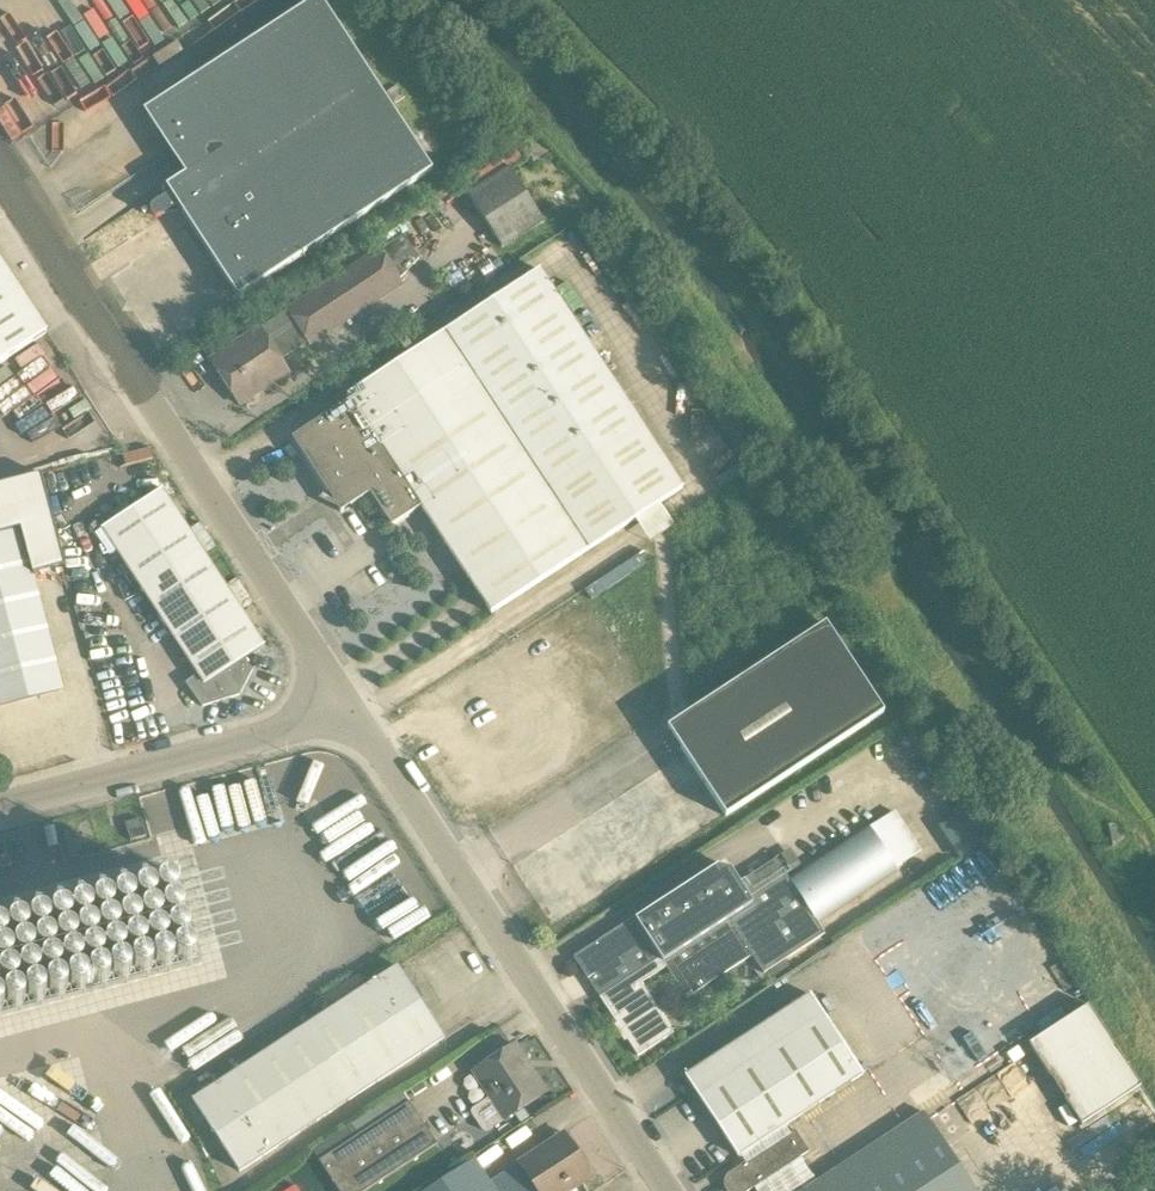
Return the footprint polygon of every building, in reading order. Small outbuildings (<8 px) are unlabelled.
[(177,206),(237,298),(431,171),(323,1),(143,112),(185,175),(165,188),(170,195),(153,206),(152,207),(151,208),(150,209),(150,210),(150,212),(150,213),(151,214),(151,215),(152,216),(154,218),(156,218),(158,218),(159,218),(160,217),(177,206)] [(395,104),(405,98),(397,86),(387,92),(395,104)] [(467,194),(502,248),(544,221),(509,167),(467,194)] [(289,314),(261,332),(210,362),(239,406),(289,375),(279,360),(307,342),(310,347),(402,287),(398,280),(419,258),(403,235),(379,251),(381,254),(289,314)] [(47,334),(0,262),(0,364),(47,334)] [(421,508),(491,615),(683,486),(536,270),(347,398),(350,401),(292,439),(340,514),(369,495),(391,528),(421,508)] [(197,676),(185,684),(202,708),(240,696),(252,671),(244,659),(264,646),(162,490),(101,530),(197,676)] [(20,530),(0,535),(0,708),(63,691),(20,530)] [(683,754),(513,867),(552,927),(723,815),(725,817),(881,711),(825,624),(666,728),(683,754)] [(817,922),(897,870),(895,868),(921,853),(894,813),(870,829),(867,825),(788,878),(775,859),(739,883),(730,869),(717,866),(635,920),(634,919),(584,951),(573,958),(597,995),(638,1057),(673,1034),(641,984),(666,968),(686,999),(752,956),(763,973),(824,934),(817,922)] [(141,820),(125,824),(130,841),(145,837),(141,820)] [(1110,820),(1106,823),(1111,844),(1125,837),(1124,827),(1110,820)] [(960,858),(984,842),(977,832),(954,849),(960,858)] [(176,886),(173,884),(170,882),(167,882),(163,883),(160,885),(158,888),(158,891),(158,894),(159,897),(161,900),(164,901),(167,902),(170,902),(173,900),(176,898),(177,895),(178,892),(177,889),(176,886)] [(155,891),(152,889),(149,888),(146,887),(142,888),(139,890),(137,893),(136,896),(137,900),(138,903),(140,905),(143,907),(146,907),(149,907),(152,906),(154,904),(156,901),(157,898),(156,895),(155,891)] [(134,897),(131,894),(128,893),(124,893),(121,894),(118,895),(116,898),(115,902),(115,905),(117,908),(119,910),(122,912),(125,913),(128,912),(131,911),(133,909),(135,906),(135,903),(135,900),(134,897)] [(112,902),(110,900),(107,898),(103,898),(100,899),(97,901),(95,904),(94,907),(94,911),(96,914),(98,916),(100,918),(104,918),(107,918),(110,917),(112,914),(114,912),(114,909),(114,905),(112,902)] [(181,907),(179,904),(176,903),(172,903),(169,903),(166,905),(164,908),(163,912),(163,915),(164,918),(167,920),(169,922),(172,923),(176,922),(179,921),(181,919),(183,916),(183,913),(183,910),(181,907)] [(91,908),(88,906),(85,904),(82,904),(78,905),(76,907),(74,910),(73,913),(73,917),(74,920),(76,922),(79,924),(82,924),(85,924),(88,923),(91,920),(92,918),(93,915),(92,911),(91,908)] [(160,912),(158,910),(154,908),(151,908),(148,909),(145,911),(143,914),(142,917),(142,921),(143,923),(145,926),(148,928),(151,928),(154,928),(157,927),(160,924),(161,922),(162,918),(162,915),(160,912)] [(70,914),(67,911),(64,910),(61,910),(57,911),(54,912),(52,915),(51,919),(52,922),(53,925),(55,927),(58,929),(61,930),(64,929),(67,928),(69,926),(71,923),(72,920),(71,917),(70,914)] [(139,918),(136,915),(133,914),(130,913),(127,914),(124,916),(122,919),(121,922),(121,926),(122,929),(124,931),(127,933),(130,934),(133,933),(136,932),(139,930),(140,927),(141,924),(140,921),(139,918)] [(49,919),(46,917),(43,915),(39,915),(36,916),(33,918),(31,921),(30,924),(31,927),(32,930),(34,933),(37,934),(40,935),(43,935),(46,933),(48,931),(50,928),(50,925),(50,922),(49,919)] [(118,923),(115,921),(112,919),(109,919),(105,920),(102,922),(100,925),(100,928),(100,931),(101,934),(103,937),(106,938),(109,939),(112,939),(115,937),(117,935),(119,932),(120,929),(119,926),(118,923)] [(27,925),(25,922),(22,921),(18,920),(15,921),(12,923),(10,926),(9,929),(9,933),(11,936),(13,938),(15,940),(19,941),(22,940),(25,939),(27,937),(29,934),(29,931),(29,928),(27,925)] [(187,928),(185,926),(181,924),(178,924),(175,925),(172,927),(170,930),(169,933),(169,937),(170,940),(172,942),(175,944),(178,944),(182,944),(184,943),(187,940),(188,938),(189,935),(189,931),(187,928)] [(96,929),(94,927),(91,925),(87,925),(84,926),(81,928),(79,931),(78,934),(78,937),(79,940),(82,943),(84,944),(87,945),(91,945),(94,943),(96,941),(98,938),(98,935),(98,932),(96,929)] [(75,935),(73,932),(69,931),(66,930),(63,931),(60,933),(58,936),(57,939),(57,943),(58,946),(60,948),(63,950),(66,950),(69,950),(72,949),(75,947),(76,944),(77,941),(77,938),(75,935)] [(166,934),(163,931),(160,930),(157,930),(154,931),(151,932),(149,935),(148,939),(148,942),(149,945),(151,947),(154,949),(157,950),(160,949),(163,948),(166,946),(167,943),(168,940),(167,937),(166,934)] [(145,939),(142,937),(139,935),(136,935),(132,936),(130,938),(128,941),(127,944),(127,947),(128,950),(130,953),(133,954),(136,955),(139,955),(142,953),(145,951),(146,948),(147,945),(146,942),(145,939)] [(54,940),(52,937),(48,936),(45,936),(42,937),(39,939),(37,941),(36,945),(36,948),(37,951),(39,953),(42,955),(45,956),(48,955),(51,954),(54,952),(55,949),(56,946),(56,943),(54,940)] [(124,945),(121,942),(118,941),(115,940),(111,941),(108,943),(106,946),(105,949),(106,953),(107,956),(109,958),(112,960),(115,961),(118,960),(121,959),(123,957),(125,954),(126,951),(125,948),(124,945)] [(33,945),(30,943),(27,941),(24,941),(20,942),(18,944),(15,947),(15,950),(15,954),(16,957),(18,959),(21,961),(24,961),(27,961),(30,960),(33,958),(34,955),(35,952),(34,948),(33,945)] [(102,951),(100,948),(97,947),(93,946),(90,947),(87,949),(85,952),(84,955),(84,959),(85,962),(88,964),(90,966),(93,967),(97,966),(100,965),(102,963),(103,960),(104,957),(104,954),(102,951)] [(193,950),(191,947),(187,946),(184,946),(181,946),(178,948),(176,951),(175,955),(175,958),(176,961),(178,963),(181,965),(184,966),(188,965),(190,964),(193,962),(194,959),(195,956),(195,953),(193,950)] [(9,949),(6,947),(2,947),(0,948),(0,967),(3,967),(6,967),(9,966),(11,963),(13,961),(13,958),(13,954),(12,951),(9,949)] [(172,955),(169,953),(166,951),(163,951),(159,952),(157,954),(155,957),(154,960),(154,964),(155,966),(157,969),(160,970),(163,971),(166,971),(169,970),(172,967),(173,965),(174,961),(173,958),(172,955)] [(81,956),(79,954),(75,952),(72,952),(69,953),(66,955),(64,958),(63,961),(63,964),(64,967),(66,970),(69,971),(72,972),(75,972),(78,970),(81,968),(82,965),(83,962),(83,959),(81,956)] [(151,960),(148,958),(145,957),(142,956),(138,957),(136,959),(134,962),(133,965),(133,969),(134,972),(136,974),(139,976),(142,976),(145,976),(148,975),(151,973),(152,970),(153,967),(152,964),(151,960)] [(60,961),(57,959),(54,957),(51,957),(47,958),(45,960),(43,963),(42,966),(42,970),(43,973),(45,975),(48,977),(51,977),(54,977),(57,976),(60,974),(61,971),(62,968),(61,964),(60,961)] [(130,966),(127,964),(124,962),(121,962),(117,963),(114,965),(112,968),(111,971),(112,974),(113,977),(115,980),(118,981),(121,982),(124,982),(127,980),(129,978),(131,975),(132,972),(131,969),(130,966)] [(39,967),(36,964),(33,963),(30,963),(26,964),(23,966),(21,968),(20,972),(21,975),(22,978),(24,981),(27,982),(30,983),(33,982),(36,981),(38,979),(40,976),(41,973),(40,970),(39,967)] [(193,1100),(241,1172),(344,1105),(444,1039),(397,967),(298,1029),(298,1030),(193,1100)] [(108,972),(106,970),(103,968),(99,968),(96,969),(93,971),(91,973),(90,977),(90,980),(91,983),(93,986),(96,987),(99,988),(103,988),(105,986),(108,984),(109,981),(110,978),(110,975),(108,972)] [(15,970),(12,969),(8,969),(5,970),(2,972),(0,974),(0,975),(0,983),(1,984),(3,987),(5,988),(9,989),(12,988),(15,987),(17,985),(19,982),(19,979),(19,976),(17,973),(15,970)] [(87,977),(85,975),(81,974),(78,973),(75,974),(72,976),(70,979),(69,982),(69,986),(70,989),(72,991),(75,993),(78,993),(81,993),(84,992),(87,990),(88,987),(89,984),(88,981),(87,977)] [(66,983),(63,980),(60,979),(57,979),(53,979),(51,981),(49,984),(48,988),(48,991),(49,994),(51,996),(54,998),(57,999),(60,998),(63,997),(66,995),(67,992),(68,989),(67,986),(66,983)] [(45,988),(42,986),(39,984),(36,984),(32,985),(29,987),(27,990),(26,993),(27,997),(28,1000),(30,1002),(33,1004),(36,1004),(39,1004),(42,1003),(44,1000),(46,998),(47,995),(46,991),(45,988)] [(23,994),(21,992),(18,990),(14,990),(11,991),(8,993),(6,996),(5,999),(5,1003),(7,1006),(9,1008),(11,1010),(15,1010),(18,1010),(21,1009),(23,1006),(25,1004),(25,1001),(25,997),(23,994)] [(756,1187),(810,1153),(791,1123),(862,1075),(810,996),(685,1077),(737,1157),(740,1156),(745,1163),(729,1174),(727,1175),(726,1177),(725,1179),(724,1181),(724,1182),(723,1184),(724,1186),(724,1188),(725,1190),(750,1190),(756,1187)] [(1081,1124),(1140,1086),(1088,1006),(1029,1044),(1081,1124)] [(479,1110),(492,1129),(541,1097),(519,1064),(524,1061),(514,1046),(474,1072),(492,1101),(479,1110)] [(439,1145),(412,1104),(322,1164),(340,1190),(370,1190),(439,1145)] [(805,1190),(974,1190),(924,1114),(805,1190)] [(592,1177),(564,1134),(519,1164),(522,1170),(493,1189),(481,1170),(450,1190),(571,1190),(592,1177)] [(298,1183),(283,1190),(303,1190),(298,1183)]
